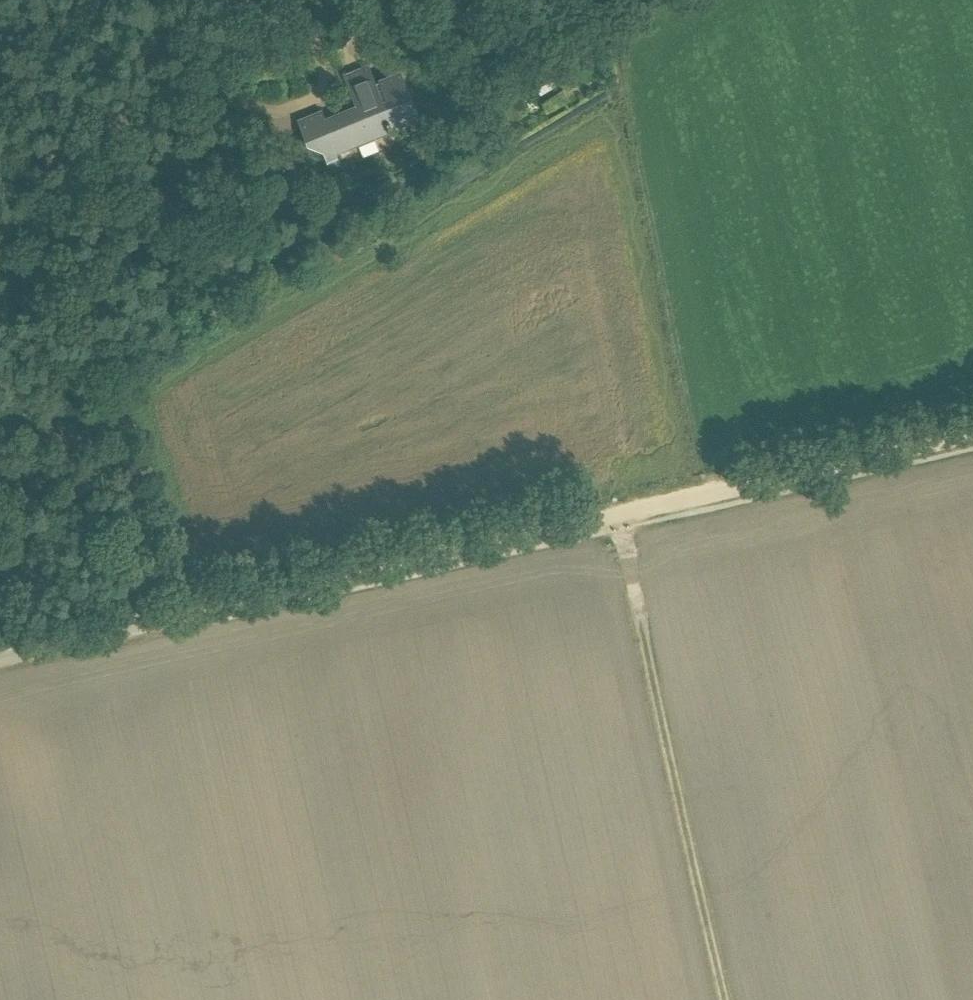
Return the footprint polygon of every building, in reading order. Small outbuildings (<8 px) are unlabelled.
[(322,114),(299,124),(307,147),(300,151),(303,159),(331,174),(344,168),(338,154),(419,120),(408,94),(407,94),(399,75),(375,85),(368,69),(347,77),(362,113),(327,128),(322,114)] [(548,76),(533,85),(540,99),(555,89),(548,76)]
